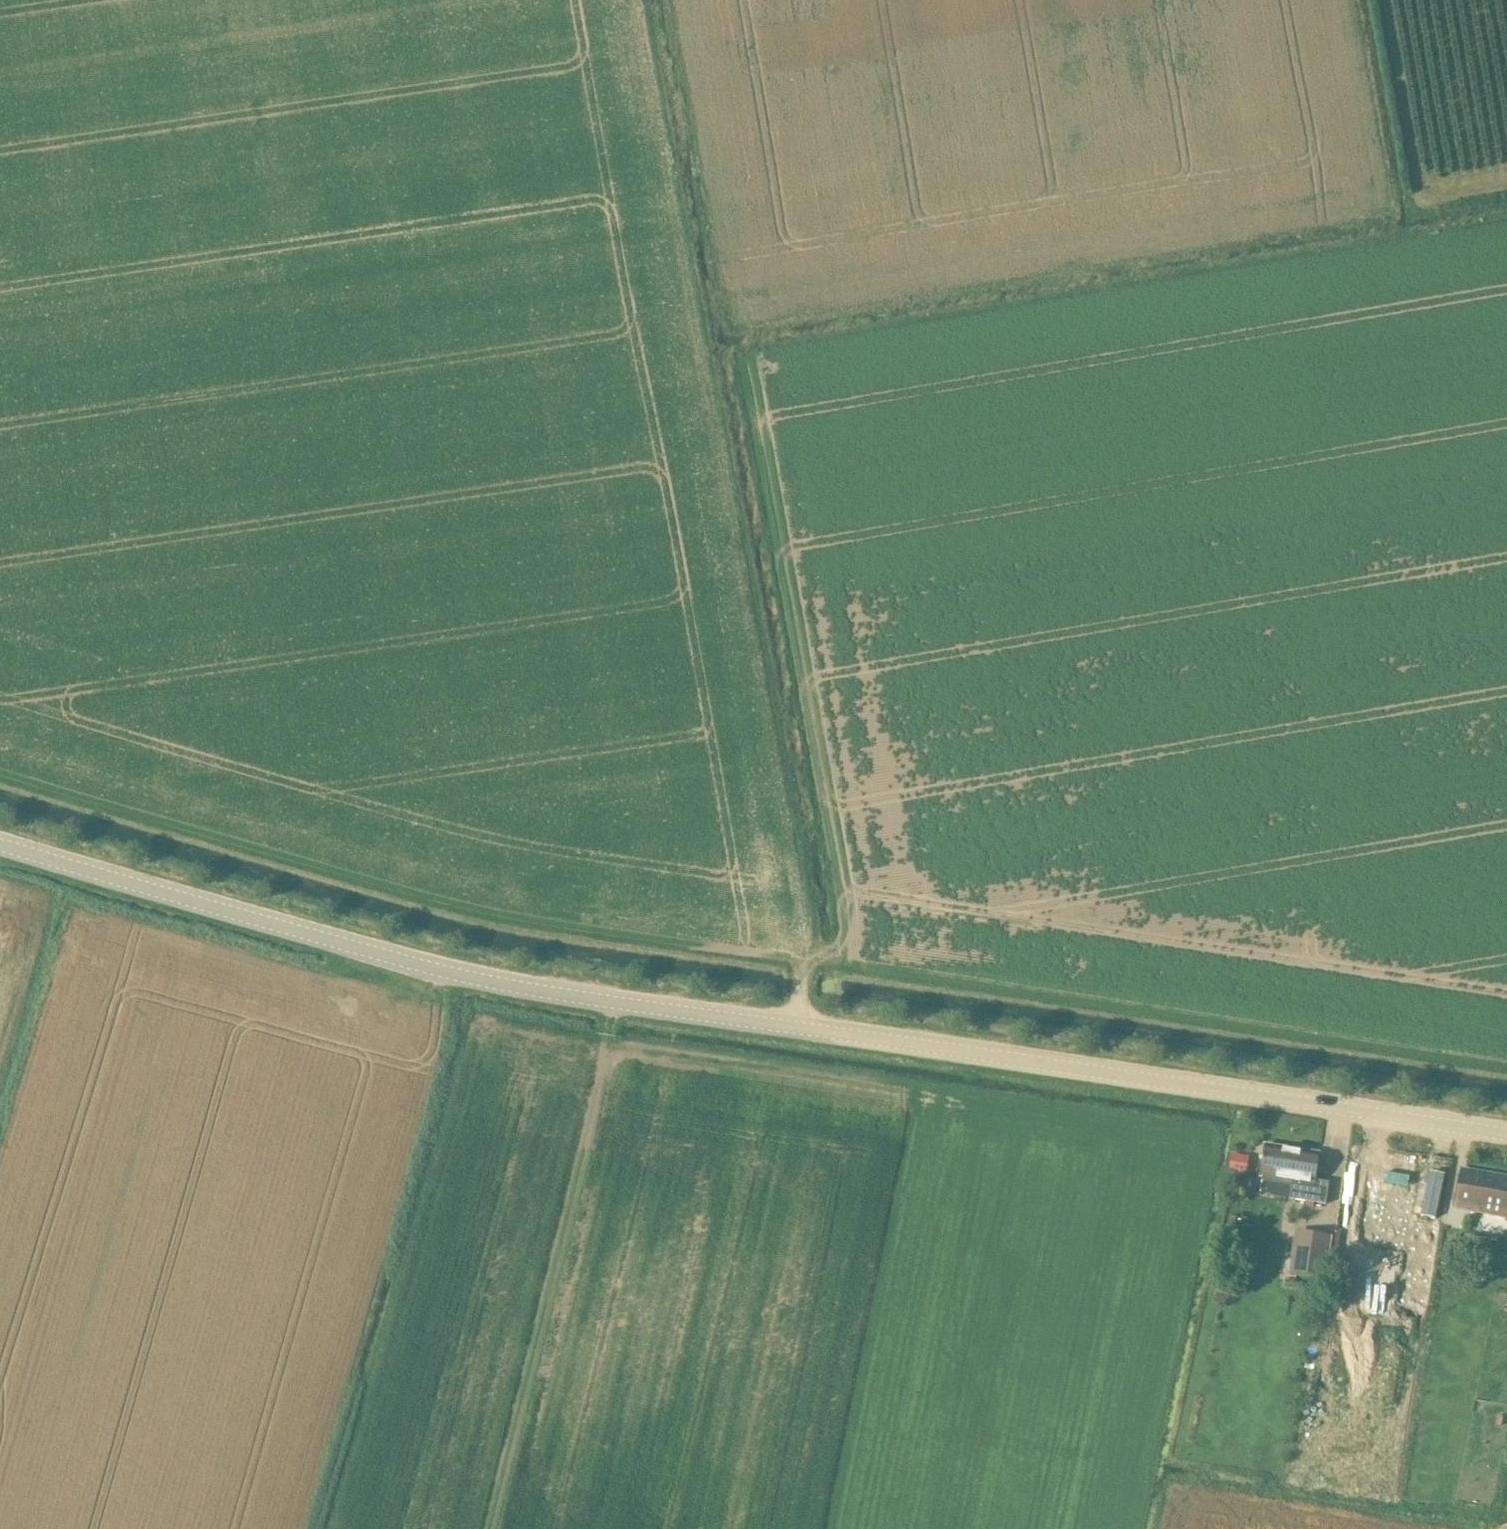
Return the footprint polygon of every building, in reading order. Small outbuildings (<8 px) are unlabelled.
[(1330,1184),(1315,1181),(1320,1154),(1266,1146),(1259,1195),(1326,1205),(1330,1184)] [(1231,1155),(1228,1172),(1246,1175),(1249,1157),(1231,1155)] [(1456,1208),(1506,1217),(1506,1178),(1463,1170),(1456,1208)] [(1427,1200),(1427,1220),(1446,1221),(1446,1201),(1427,1200)] [(1361,1222),(1355,1257),(1358,1258),(1358,1254),(1372,1257),(1371,1262),(1373,1262),(1373,1260),(1396,1264),(1396,1268),(1398,1269),(1400,1255),(1410,1257),(1405,1291),(1398,1290),(1394,1315),(1419,1319),(1418,1321),(1419,1321),(1432,1241),(1431,1241),(1431,1243),(1414,1240),(1414,1238),(1413,1238),(1412,1246),(1402,1245),(1405,1222),(1380,1217),(1380,1215),(1379,1215),(1377,1227),(1363,1224),(1363,1222),(1361,1222)] [(1288,1274),(1324,1279),(1331,1238),(1295,1232),(1288,1274)]
